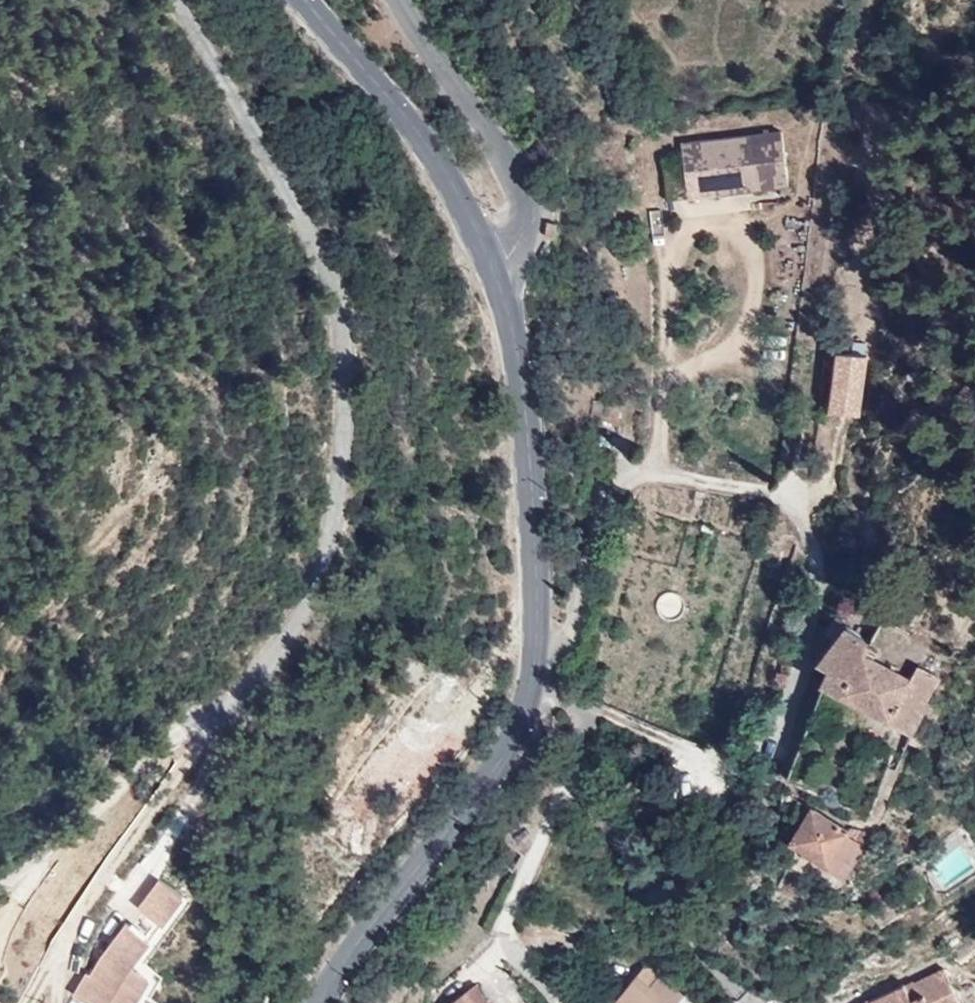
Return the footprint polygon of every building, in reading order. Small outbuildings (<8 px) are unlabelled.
[(783,134),(681,141),(685,200),(787,193),(783,134)] [(546,239),(556,241),(558,227),(548,225),(546,239)] [(863,420),(867,359),(835,357),(830,417),(863,420)] [(657,594),(657,616),(680,616),(680,594),(657,594)] [(868,655),(874,645),(850,628),(824,661),(834,669),(826,683),(914,731),(931,701),(928,699),(941,675),(922,664),(913,679),(874,658),(868,655)] [(879,649),(874,645),(868,655),(874,658),(879,649)] [(882,794),(889,797),(900,771),(893,769),(882,794)] [(851,831),(802,800),(795,813),(808,820),(795,842),(848,873),(865,843),(856,838),(850,834),(851,831)] [(850,834),(856,838),(860,829),(854,825),(851,831),(850,834)] [(161,881),(139,909),(162,927),(185,899),(161,881)] [(543,910),(559,915),(562,906),(545,902),(543,910)] [(74,996),(85,1002),(137,1002),(148,983),(128,972),(149,948),(124,927),(100,958),(91,978),(85,975),(74,996)] [(686,996),(649,965),(623,996),(630,1002),(681,1002),(686,996)] [(946,971),(917,984),(918,987),(909,992),(905,985),(870,1002),(962,1002),(946,971)] [(476,986),(454,1002),(489,1002),(476,986)]
